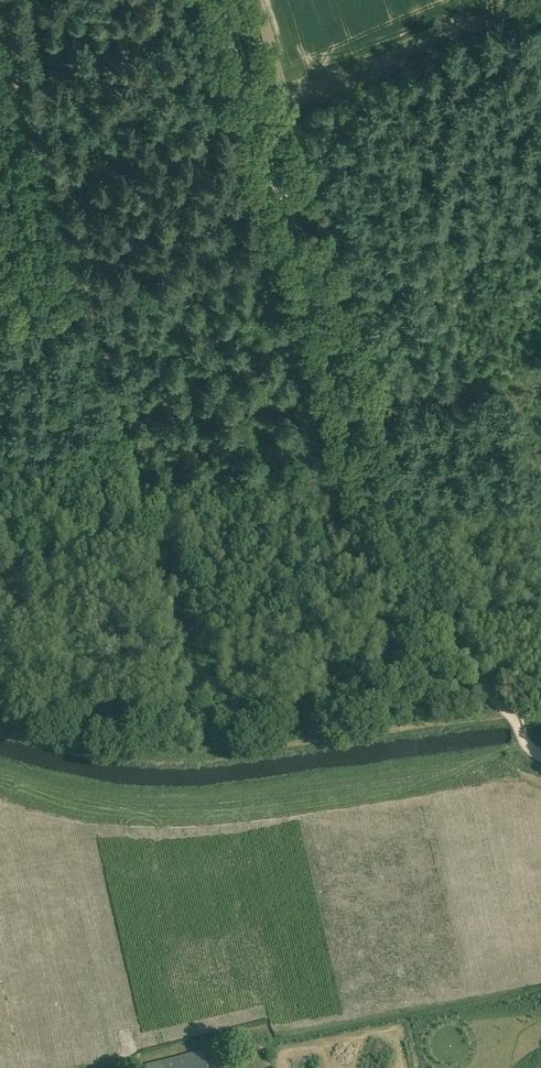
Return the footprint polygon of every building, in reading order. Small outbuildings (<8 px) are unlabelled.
[(146,1067),(208,1067),(204,1050),(145,1065),(146,1067)]
